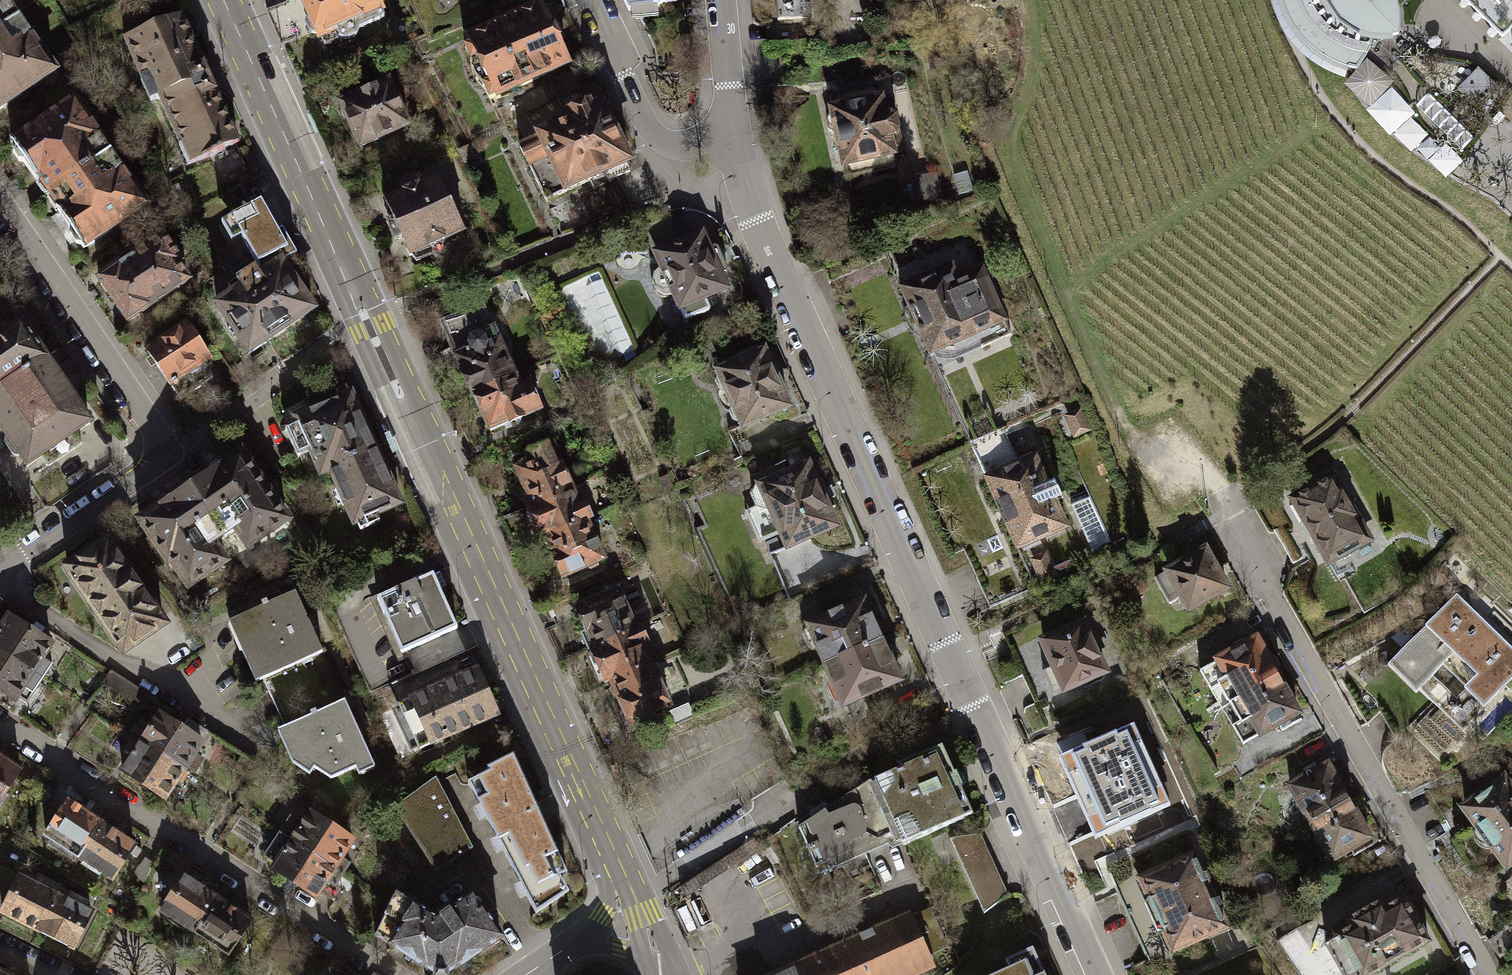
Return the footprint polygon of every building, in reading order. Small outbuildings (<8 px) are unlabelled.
[(6,0),(0,0),(0,31),(14,21),(4,6),(8,3),(6,0)] [(305,23),(309,17),(302,0),(288,0),(267,10),(283,44),(309,33),(305,23)] [(309,17),(305,23),(309,33),(317,35),(321,44),(338,37),(345,39),(357,35),(359,28),(384,17),(376,0),(302,0),(309,17)] [(630,10),(659,6),(658,3),(677,2),(676,0),(625,0),(630,10)] [(775,19),(809,17),(808,0),(774,0),(775,19)] [(1279,2),(1284,19),(1293,34),(1309,52),(1329,65),(1347,71),(1348,67),(1356,69),(1366,52),(1371,36),(1385,36),(1396,36),(1399,21),(1398,9),(1407,0),(1279,0),(1279,2)] [(1502,36),(1511,26),(1511,0),(1465,0),(1502,36)] [(483,85),(489,99),(495,96),(497,99),(519,89),(518,87),(567,64),(556,42),(562,39),(545,5),(469,42),(470,45),(464,49),(471,62),(477,59),(488,82),(483,85)] [(148,102),(159,97),(181,88),(182,90),(209,78),(181,16),(160,25),(158,21),(143,28),(145,32),(124,41),(141,80),(139,81),(148,102)] [(0,31),(0,109),(54,72),(28,33),(24,36),(14,21),(0,31)] [(1495,89),(1477,72),(1460,90),(1479,106),(1495,89)] [(181,88),(159,97),(181,147),(178,148),(187,168),(221,153),(220,149),(237,142),(209,78),(182,90),(181,88)] [(389,81),(341,102),(360,146),(408,125),(389,81)] [(876,86),(828,96),(831,112),(826,117),(827,128),(836,134),(846,177),(896,166),(892,153),(901,151),(889,96),(879,98),(876,86)] [(100,137),(74,100),(10,143),(13,148),(12,152),(19,161),(23,162),(36,181),(39,180),(49,195),(106,156),(95,140),(100,137)] [(571,122),(519,146),(545,201),(588,181),(593,190),(630,173),(625,163),(628,161),(603,108),(592,113),(588,104),(568,114),(571,122)] [(106,156),(49,195),(59,209),(55,217),(69,235),(79,251),(146,206),(119,168),(116,170),(106,156)] [(935,174),(916,178),(921,204),(941,200),(935,174)] [(404,193),(384,201),(392,219),(386,221),(394,240),(401,238),(411,262),(468,236),(435,178),(416,186),(414,181),(401,186),(404,193)] [(277,230),(260,201),(221,224),(232,242),(239,238),(261,275),(281,262),(296,253),(281,227),(277,230)] [(644,228),(655,254),(683,242),(671,216),(644,228)] [(683,242),(655,254),(660,266),(656,271),(652,279),(653,287),(658,294),(667,296),(673,295),(680,309),(684,307),(686,313),(704,305),(701,299),(725,288),(718,272),(726,268),(716,246),(708,249),(701,234),(683,242)] [(124,318),(126,322),(187,281),(176,264),(180,261),(162,236),(98,280),(100,284),(100,286),(106,295),(108,296),(115,306),(115,310),(121,317),(124,318)] [(240,290),(216,306),(248,353),(313,309),(281,262),(261,275),(258,277),(253,270),(235,282),(240,290)] [(951,266),(899,289),(929,355),(974,335),(980,348),(1011,334),(981,269),(973,273),(976,281),(961,288),(951,266)] [(605,365),(638,349),(603,273),(569,288),(605,365)] [(483,304),(441,322),(471,392),(514,374),(483,304)] [(0,325),(0,389),(45,358),(47,357),(38,343),(36,345),(22,325),(20,326),(14,316),(0,325)] [(185,323),(145,351),(179,400),(201,385),(191,370),(209,357),(185,323)] [(739,362),(718,371),(742,425),(786,406),(778,388),(780,387),(764,350),(760,352),(757,346),(736,356),(739,362)] [(27,466),(41,456),(47,466),(81,443),(75,433),(89,423),(45,358),(0,389),(0,427),(6,436),(4,442),(14,455),(19,454),(27,466)] [(514,374),(471,392),(487,429),(507,420),(508,422),(539,408),(529,384),(520,388),(514,374)] [(285,428),(297,456),(310,450),(320,473),(329,469),(376,448),(351,387),(316,400),(305,405),(308,411),(295,417),(297,423),(285,428)] [(1092,432),(1081,407),(1063,415),(1073,440),(1092,432)] [(1035,457),(1018,464),(1002,428),(970,442),(985,478),(1015,549),(1066,528),(1054,500),(1060,497),(1054,482),(1047,485),(1035,457)] [(551,442),(511,460),(531,505),(571,487),(551,442)] [(329,469),(353,524),(357,523),(360,530),(379,521),(376,515),(401,504),(376,448),(329,469)] [(207,475),(190,487),(224,537),(235,529),(248,553),(294,520),(244,449),(223,464),(215,464),(207,470),(207,475)] [(755,487),(752,495),(757,507),(745,513),(757,538),(775,530),(784,552),(836,528),(827,509),(834,506),(822,479),(815,482),(807,464),(759,485),(755,487)] [(1336,474),(1288,500),(1327,570),(1339,563),(1338,556),(1371,538),(1336,474)] [(156,510),(139,521),(167,563),(170,561),(188,587),(225,562),(213,544),(224,537),(190,487),(172,499),(165,498),(157,504),(156,510)] [(571,487),(531,505),(523,508),(530,524),(534,523),(541,540),(586,520),(591,518),(583,501),(579,503),(571,487)] [(1089,497),(1072,505),(1093,553),(1111,545),(1089,497)] [(586,520),(541,540),(538,541),(546,559),(553,556),(562,576),(603,558),(586,520)] [(109,531),(59,565),(122,657),(172,624),(109,531)] [(1164,575),(1154,581),(1167,605),(1177,599),(1187,617),(1232,591),(1206,546),(1161,571),(1164,575)] [(1057,576),(1046,551),(1028,559),(1038,584),(1057,576)] [(432,574),(376,599),(401,653),(457,628),(432,574)] [(576,608),(593,648),(635,630),(617,590),(576,608)] [(295,592),(230,621),(255,680),(322,652),(295,592)] [(1387,666),(1415,693),(1418,690),(1461,730),(1483,707),(1511,677),(1511,648),(1457,595),(1425,627),(1387,666)] [(864,599),(806,624),(823,665),(882,640),(864,599)] [(8,616),(0,629),(0,651),(11,658),(29,629),(8,616)] [(44,658),(52,644),(41,637),(46,628),(35,621),(29,629),(11,658),(34,673),(42,679),(52,664),(44,658)] [(1083,621),(1037,640),(1050,670),(1041,673),(1049,694),(1058,690),(1061,697),(1110,676),(1102,656),(1099,658),(1083,621)] [(635,630),(593,648),(591,649),(597,665),(593,666),(601,683),(610,679),(650,662),(642,645),(648,643),(641,627),(635,630)] [(1211,660),(1198,668),(1209,688),(1220,707),(1229,702),(1237,698),(1278,675),(1257,635),(1211,660)] [(882,640),(823,665),(841,706),(899,681),(882,640)] [(11,658),(0,651),(0,675),(11,658)] [(17,703),(20,698),(27,702),(33,693),(34,690),(42,679),(34,673),(11,658),(0,675),(0,691),(17,703)] [(650,662),(610,679),(624,712),(620,714),(627,729),(648,720),(645,714),(669,704),(650,662)] [(148,694),(111,670),(103,681),(140,705),(148,694)] [(496,716),(477,670),(400,703),(420,748),(496,716)] [(1229,702),(1220,707),(1231,727),(1243,749),(1259,740),(1302,717),(1278,675),(1237,698),(1229,702)] [(344,701),(278,730),(293,764),(310,776),(316,768),(333,779),(357,768),(360,774),(375,766),(344,701)] [(149,725),(140,720),(130,736),(139,742),(145,746),(161,756),(183,725),(158,710),(149,725)] [(1134,722),(1060,754),(1094,833),(1168,801),(1134,722)] [(184,771),(189,774),(190,771),(197,775),(207,761),(199,755),(208,741),(183,725),(161,756),(184,771)] [(139,742),(130,736),(115,759),(122,764),(118,772),(142,787),(161,756),(145,746),(139,742)] [(870,784),(892,834),(897,846),(972,815),(941,746),(900,764),(900,771),(870,784)] [(25,769),(0,752),(0,808),(25,769)] [(527,896),(537,915),(574,893),(565,876),(572,872),(518,752),(486,767),(488,771),(467,781),(481,808),(477,811),(481,821),(485,819),(497,840),(492,843),(498,854),(502,852),(521,886),(517,889),(522,900),(527,896)] [(182,783),(189,774),(184,771),(161,756),(142,787),(167,802),(179,782),(182,783)] [(1328,762),(1285,786),(1307,825),(1350,801),(1328,762)] [(1457,809),(1473,830),(1471,836),(1470,843),(1472,848),(1476,852),(1482,853),(1488,852),(1501,871),(1511,863),(1511,771),(1507,774),(1457,809)] [(394,808),(435,871),(471,846),(436,778),(394,808)] [(868,780),(794,829),(812,870),(892,834),(870,784),(868,780)] [(104,820),(69,797),(45,836),(80,857),(104,820)] [(1373,841),(1350,801),(1307,825),(1331,866),(1373,841)] [(313,853),(332,823),(311,808),(306,816),(297,810),(282,832),(289,837),(291,839),(299,844),(313,853)] [(80,857),(112,877),(128,852),(139,859),(146,847),(136,841),(129,836),(104,820),(80,857)] [(357,839),(332,823),(313,853),(331,866),(337,870),(340,873),(345,876),(353,865),(345,859),(357,839)] [(269,869),(293,884),(313,853),(299,844),(291,839),(289,837),(282,832),(264,856),(273,862),(269,869)] [(980,833),(950,838),(983,912),(1006,894),(980,833)] [(322,894),(336,902),(350,880),(345,876),(340,873),(337,870),(331,866),(313,853),(293,884),(319,900),(322,894)] [(1197,860),(1140,884),(1147,900),(1145,908),(1157,936),(1164,937),(1172,955),(1225,932),(1202,879),(1205,878),(1197,860)] [(22,872),(2,913),(39,932),(57,897),(60,891),(64,883),(41,871),(37,879),(22,872)] [(185,871),(160,909),(195,932),(220,893),(185,871)] [(39,932),(72,947),(93,907),(87,904),(90,896),(64,883),(60,891),(57,897),(39,932)] [(438,918),(424,911),(414,905),(401,896),(396,894),(388,909),(385,916),(375,936),(395,948),(400,951),(434,972),(434,974),(451,974),(508,937),(476,890),(438,918)] [(195,932),(232,955),(256,917),(220,893),(195,932)] [(1325,945),(1342,974),(1374,974),(1429,943),(1402,897),(1386,906),(1382,898),(1346,920),(1350,927),(1336,935),(1337,938),(1325,945)] [(929,909),(909,918),(926,956),(946,947),(929,909)] [(771,974),(913,974),(916,974),(915,971),(930,964),(926,956),(909,918),(908,914),(771,974)] [(1042,972),(1032,951),(1011,960),(1014,967),(997,974),(1043,974),(1042,972)] [(323,974),(348,974),(330,964),(323,974)]
